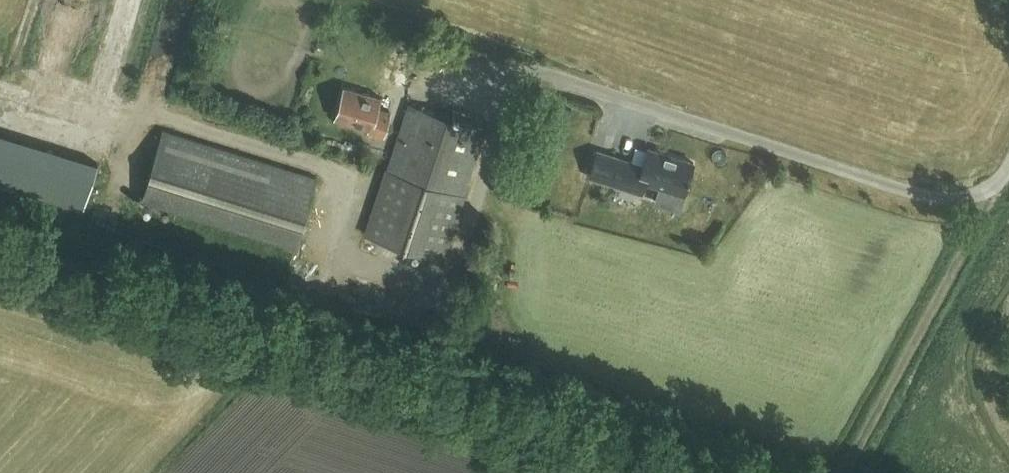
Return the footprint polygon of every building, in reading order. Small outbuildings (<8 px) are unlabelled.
[(379,98),(343,88),(334,119),(368,128),(367,132),(383,136),(390,112),(376,108),(379,98)] [(485,129),(409,103),(366,234),(442,259),(485,129)] [(316,178),(164,131),(143,200),(295,246),(316,178)] [(0,133),(0,185),(83,212),(98,164),(0,133)] [(589,172),(642,189),(645,181),(684,193),(693,163),(647,148),(642,166),(595,151),(589,172)]
